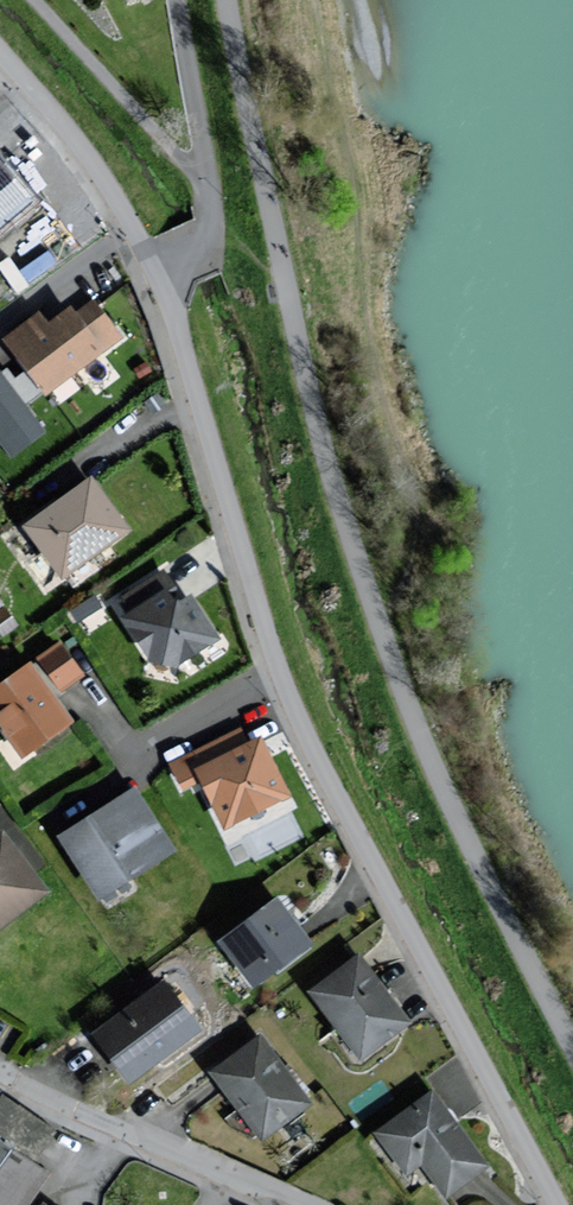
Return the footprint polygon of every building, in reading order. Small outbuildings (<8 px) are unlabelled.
[(123,340),(95,304),(76,319),(71,312),(49,329),(38,316),(2,345),(46,400),(123,340)] [(0,376),(0,437),(13,454),(43,430),(0,376)] [(128,533),(91,481),(23,529),(61,581),(128,533)] [(146,664),(175,669),(216,641),(176,584),(118,623),(146,664)] [(60,647),(0,689),(0,733),(20,762),(73,725),(55,699),(83,680),(60,647)] [(290,798),(260,738),(250,742),(244,731),(169,768),(183,797),(202,787),(224,830),(290,798)] [(176,853),(135,788),(57,837),(98,902),(176,853)] [(1,831),(0,832),(0,929),(48,892),(1,831)] [(312,945),(277,899),(217,946),(253,991),(312,945)] [(408,1023),(356,957),(310,993),(362,1059),(408,1023)] [(200,1034),(162,984),(92,1037),(130,1087),(200,1034)] [(309,1103),(260,1039),(216,1072),(265,1136),(309,1103)] [(489,1165),(433,1091),(378,1132),(409,1172),(424,1161),(450,1195),(489,1165)] [(48,1174),(33,1163),(46,1145),(54,1133),(1,1096),(0,1098),(0,1204),(26,1204),(48,1174)]
